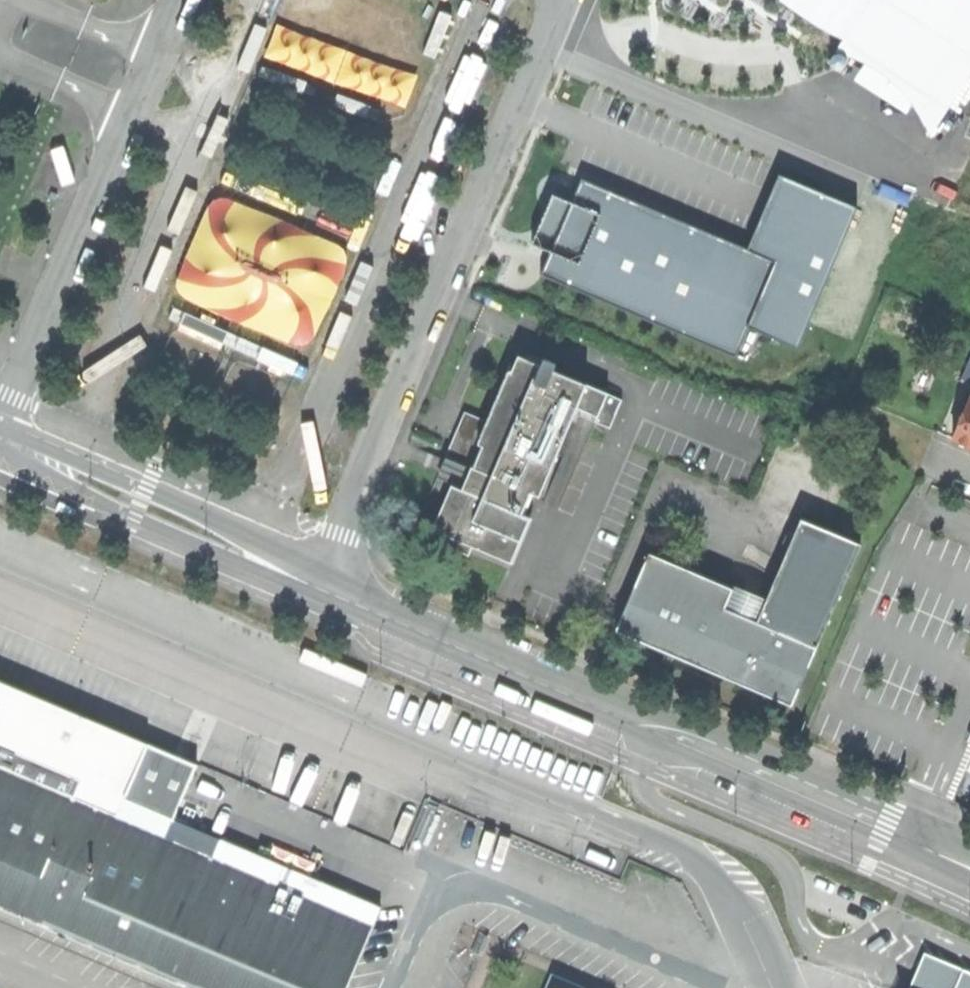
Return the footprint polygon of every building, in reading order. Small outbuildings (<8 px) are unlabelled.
[(805,8),(838,28),(832,38),(848,50),(859,50),(871,55),(890,67),(905,85),(912,97),(919,113),(927,128),(969,59),(969,0),(794,0),(805,8)] [(552,252),(541,278),(735,358),(748,327),(798,348),(856,207),(778,175),(748,248),(740,246),(581,180),(572,203),(563,199),(557,197),(557,196),(552,194),(532,244),(541,248),(552,252)] [(520,353),(491,421),(482,442),(487,444),(478,464),(475,462),(464,488),(521,512),(530,491),(538,494),(559,444),(586,381),(554,368),(557,361),(545,355),(543,363),(520,353)] [(607,390),(586,381),(559,444),(581,453),(596,418),(607,390)] [(624,397),(607,390),(596,418),(612,425),(624,397)] [(952,439),(969,447),(969,397),(952,439)] [(451,483),(464,488),(475,462),(478,464),(487,444),(482,442),(491,421),(465,411),(448,452),(437,477),(447,481),(451,483)] [(433,515),(447,481),(437,477),(423,511),(433,515)] [(464,488),(451,483),(433,527),(444,531),(472,543),(510,559),(528,515),(521,512),(464,488)] [(860,544),(800,519),(759,617),(737,607),(744,591),(733,587),(733,589),(648,553),(615,631),(723,676),(791,705),(860,544)] [(467,553),(472,543),(444,531),(439,542),(467,553)] [(196,987),(348,987),(382,907),(174,820),(127,801),(149,746),(0,682),(0,905),(196,987)] [(196,766),(149,746),(127,801),(174,820),(188,786),(196,766)] [(928,953),(913,982),(910,987),(969,987),(969,971),(928,953)] [(552,987),(589,987),(558,974),(552,987)]
